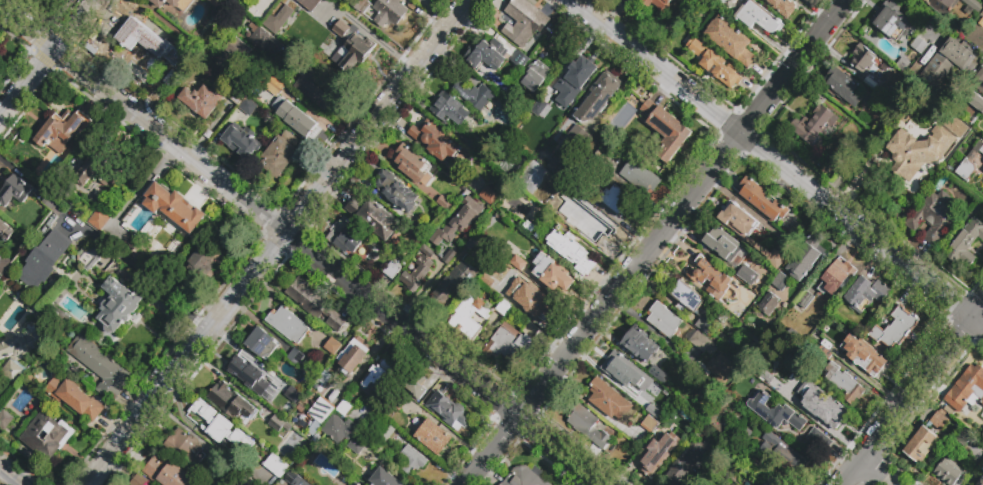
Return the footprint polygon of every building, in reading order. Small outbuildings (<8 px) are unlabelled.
[(161,10),(148,0),(181,0),(174,8),(167,2),(161,10)] [(310,12),(319,0),(296,0),(310,12)] [(311,6),(316,0),(318,0),(328,9),(322,16),(311,6)] [(348,4),(352,0),(365,0),(371,5),(364,14),(360,12),(359,13),(348,4)] [(372,8),(379,0),(402,0),(400,3),(408,10),(395,26),(392,23),(390,27),(386,24),(382,28),(373,21),(379,13),(372,8)] [(504,7),(510,0),(524,0),(526,0),(551,20),(540,33),(537,31),(525,47),(515,39),(522,30),(507,18),(511,13),(504,7)] [(649,7),(641,0),(672,0),(669,3),(672,5),(664,15),(657,10),(658,8),(652,3),(649,7)] [(765,1),(764,0),(799,0),(800,1),(785,19),(764,2),(765,1)] [(870,20),(886,1),(889,3),(892,0),(901,7),(899,10),(913,22),(918,31),(912,38),(904,35),(898,42),(896,40),(894,41),(875,26),(876,25),(870,20)] [(946,19),(923,0),(957,0),(960,2),(946,19)] [(977,14),(959,0),(974,0),(982,7),(977,14)] [(784,26),(779,32),(777,31),(775,32),(773,33),(771,33),(768,33),(756,23),(751,29),(735,16),(743,6),(745,7),(750,1),(780,26),(781,24),(784,26)] [(285,5),(294,12),(276,34),(263,23),(271,13),(275,17),(285,5)] [(757,58),(748,69),(704,34),(708,30),(707,29),(713,20),(714,21),(719,16),(751,42),(745,49),(757,58)] [(170,47),(160,60),(139,43),(132,52),(115,39),(131,17),(170,47)] [(331,42),(315,30),(325,18),(341,30),(331,42)] [(287,48),(283,53),(281,51),(276,57),(266,49),(263,52),(249,40),(255,33),(252,31),(253,29),(249,26),(251,23),(255,26),(256,24),(287,48)] [(332,60),(346,42),(343,40),(349,33),(353,36),(354,37),(356,34),(365,41),(367,38),(377,45),(361,66),(358,63),(349,74),(332,60)] [(921,55),(910,46),(918,36),(929,45),(921,55)] [(225,50),(236,37),(252,50),(241,64),(225,50)] [(731,90),(716,78),(716,77),(699,65),(703,60),(685,46),(692,37),(711,51),(711,50),(746,77),(738,86),(735,84),(731,90)] [(951,37),(976,58),(963,73),(956,67),(942,84),(951,91),(940,103),(914,82),(951,37)] [(507,60),(497,72),(483,61),(476,70),(467,62),(470,59),(466,55),(473,46),(476,49),(483,41),(487,45),(492,39),(508,52),(504,58),(507,60)] [(876,63),(868,73),(866,70),(860,76),(852,69),(853,67),(849,63),(854,57),(852,55),(856,51),(854,49),(860,42),(877,56),(873,61),(876,63)] [(530,59),(522,70),(512,62),(520,52),(530,59)] [(570,106),(558,97),(567,86),(568,88),(571,84),(564,79),(571,71),(568,69),(574,61),(577,63),(583,55),(587,59),(590,55),(598,61),(595,65),(598,68),(580,90),(582,91),(570,106)] [(904,72),(896,66),(902,57),(911,63),(904,72)] [(538,61),(552,72),(534,95),(520,84),(524,80),(521,78),(531,65),(533,66),(538,61)] [(870,95),(864,102),(862,100),(855,107),(843,97),(841,100),(835,95),(834,97),(823,88),(832,77),(828,74),(835,66),(870,95)] [(605,73),(622,86),(594,121),(582,124),(572,116),(582,102),(584,104),(591,95),(589,93),(605,73)] [(273,79),(287,90),(280,99),(266,87),(273,79)] [(452,90),(459,81),(472,91),(475,87),(478,90),(482,84),(495,95),(480,113),(452,90)] [(886,101),(876,93),(884,84),(893,92),(886,101)] [(179,99),(187,88),(194,93),(196,90),(199,92),(204,85),(223,99),(207,120),(179,99)] [(237,88),(246,96),(238,106),(229,98),(237,88)] [(430,111),(444,91),(471,112),(460,126),(451,119),(447,124),(430,111)] [(977,94),(982,99),(982,116),(968,104),(977,94)] [(258,107),(250,117),(239,108),(246,98),(258,107)] [(535,111),(544,99),(555,108),(546,120),(535,111)] [(640,110),(648,100),(658,108),(659,106),(693,133),(668,165),(653,153),(668,135),(649,120),(650,118),(640,110)] [(935,107),(929,116),(919,108),(925,100),(935,107)] [(316,124),(305,138),(275,114),(286,101),(293,107),(294,106),(316,124)] [(839,119),(833,126),(836,128),(826,140),(822,137),(813,148),(788,128),(796,119),(800,122),(810,110),(813,113),(820,103),(839,119)] [(522,117),(514,127),(504,118),(512,108),(522,117)] [(35,139),(55,113),(61,118),(68,109),(75,114),(78,111),(93,122),(80,140),(74,135),(67,144),(72,148),(62,160),(35,139)] [(969,128),(960,140),(941,125),(950,113),(969,128)] [(460,148),(451,160),(447,157),(442,164),(424,150),(425,149),(423,147),(425,145),(421,142),(419,144),(407,134),(414,126),(417,129),(421,125),(422,126),(428,119),(447,135),(445,137),(460,148)] [(283,127),(277,136),(267,129),(274,120),(283,127)] [(247,127),(257,134),(252,140),(259,146),(247,161),(239,155),(239,156),(226,146),(227,145),(221,140),(235,122),(245,130),(247,127)] [(923,165),(909,184),(892,171),(898,164),(883,153),(903,126),(907,129),(905,131),(909,134),(910,132),(919,138),(917,142),(918,142),(927,141),(932,133),(931,132),(937,124),(957,139),(938,163),(923,165)] [(590,138),(580,150),(565,138),(574,128),(576,130),(578,127),(590,138)] [(279,135),(297,149),(295,151),(298,154),(278,180),(260,166),(264,160),(262,158),(279,135)] [(96,173),(84,188),(72,178),(89,158),(85,155),(98,140),(128,165),(112,186),(109,184),(106,188),(97,180),(100,176),(96,173)] [(431,166),(426,173),(432,178),(425,187),(420,183),(417,187),(389,165),(392,162),(388,159),(397,148),(399,149),(403,144),(420,159),(421,157),(431,166)] [(468,167),(459,159),(467,149),(477,157),(468,167)] [(512,178),(504,171),(505,171),(501,168),(504,164),(501,162),(510,151),(525,164),(512,178)] [(565,167),(557,177),(546,168),(554,158),(565,167)] [(661,181),(652,194),(647,190),(643,194),(619,175),(632,158),(661,181)] [(967,182),(954,173),(965,159),(975,166),(976,172),(967,182)] [(524,172),(532,161),(546,171),(538,182),(524,172)] [(503,186),(496,194),(491,190),(483,199),(477,195),(478,193),(471,188),(480,177),(473,171),(479,164),(496,177),(494,179),(503,186)] [(418,198),(414,204),(415,205),(407,214),(388,199),(389,198),(376,187),(380,182),(376,179),(384,170),(407,188),(407,187),(414,193),(413,194),(418,198)] [(9,207),(0,201),(0,191),(12,174),(35,189),(24,205),(15,198),(9,207)] [(790,211),(783,219),(779,217),(775,222),(739,194),(744,188),(740,185),(747,177),(790,211)] [(582,197),(573,189),(580,181),(589,188),(582,197)] [(207,216),(192,235),(161,209),(156,215),(143,204),(148,198),(145,196),(156,182),(172,195),(176,190),(187,199),(186,201),(196,209),(197,207),(207,216)] [(490,205),(498,195),(486,185),(478,195),(490,205)] [(601,202),(614,186),(639,206),(632,215),(629,213),(624,220),(601,202)] [(934,248),(923,239),(931,228),(924,222),(915,234),(904,225),(912,214),(914,215),(932,193),(937,197),(941,191),(951,198),(944,206),(958,216),(934,248)] [(65,208),(57,217),(40,202),(49,193),(65,208)] [(429,241),(440,228),(443,230),(449,222),(450,223),(455,217),(456,217),(465,205),(463,203),(468,196),(485,210),(475,222),(474,221),(465,232),(459,233),(457,231),(454,235),(456,237),(450,245),(444,240),(438,248),(429,241)] [(401,224),(386,242),(345,209),(353,199),(363,207),(370,199),(401,224)] [(755,229),(749,237),(770,254),(774,249),(786,259),(777,270),(765,261),(767,259),(717,218),(723,212),(724,213),(732,203),(757,223),(753,228),(755,229)] [(111,218),(101,231),(88,222),(99,208),(111,218)] [(594,210),(615,226),(606,238),(603,236),(599,241),(581,226),(594,210)] [(430,228),(425,234),(415,227),(414,229),(404,221),(410,213),(419,221),(423,216),(430,221),(426,225),(430,228)] [(973,217),(982,225),(982,241),(977,237),(967,251),(976,258),(969,267),(959,259),(956,264),(944,254),(950,247),(948,245),(962,228),(964,230),(973,217)] [(7,242),(0,236),(0,220),(15,232),(7,242)] [(539,240),(522,227),(526,222),(542,235),(539,240)] [(363,243),(353,254),(348,250),(346,254),(333,244),(350,223),(362,233),(357,239),(363,243)] [(743,248),(730,264),(703,242),(715,226),(743,248)] [(43,283),(36,292),(17,278),(27,264),(26,263),(37,247),(39,249),(54,229),(74,243),(44,284),(43,283)] [(776,250),(765,241),(775,229),(785,237),(783,240),(785,241),(781,248),(779,246),(776,250)] [(596,265),(587,275),(585,273),(583,276),(575,269),(579,265),(575,262),(573,264),(548,244),(550,242),(547,240),(550,235),(552,236),(557,230),(565,237),(569,233),(576,239),(574,241),(585,250),(584,251),(588,254),(586,257),(596,265)] [(789,276),(791,274),(785,269),(813,233),(822,241),(819,246),(826,251),(822,257),(820,256),(799,283),(789,276)] [(474,254),(464,246),(472,236),(482,244),(474,254)] [(89,273),(83,269),(85,267),(78,261),(95,241),(107,251),(89,273)] [(206,285),(185,267),(206,241),(228,258),(206,285)] [(434,253),(429,259),(420,251),(425,245),(434,253)] [(441,261),(451,249),(457,254),(447,266),(441,261)] [(567,276),(575,282),(567,292),(559,286),(555,292),(532,274),(537,267),(533,263),(542,252),(569,273),(567,276)] [(11,262),(0,276),(0,255),(4,258),(5,257),(11,262)] [(398,280),(406,271),(410,275),(418,266),(415,263),(420,256),(421,257),(424,255),(433,263),(428,269),(430,270),(419,283),(421,284),(412,294),(406,289),(407,287),(398,280)] [(526,264),(520,272),(509,264),(515,255),(526,264)] [(692,268),(695,271),(699,270),(700,271),(701,271),(702,269),(694,262),(700,255),(704,259),(719,272),(724,275),(725,274),(733,280),(729,285),(730,287),(725,293),(723,292),(722,294),(717,291),(713,296),(706,291),(712,283),(707,279),(703,285),(699,281),(696,283),(685,274),(686,273),(689,269),(690,270),(692,268)] [(498,292),(483,280),(500,259),(515,270),(498,292)] [(836,259),(843,264),(845,261),(857,271),(842,290),(840,288),(838,291),(840,293),(837,297),(835,295),(832,298),(824,292),(822,294),(815,289),(820,283),(821,284),(824,281),(821,279),(836,259)] [(457,267),(462,260),(471,267),(466,273),(457,267)] [(392,280),(383,273),(392,262),(401,269),(392,280)] [(744,264),(759,276),(752,285),(737,274),(744,264)] [(456,267),(465,275),(459,283),(460,284),(443,306),(431,296),(447,277),(448,277),(456,267)] [(771,284),(779,272),(790,280),(781,292),(771,284)] [(112,276),(134,295),(142,286),(149,292),(144,297),(145,298),(115,334),(98,319),(103,312),(101,310),(103,308),(102,304),(105,301),(109,301),(112,297),(102,288),(112,276)] [(524,282),(517,276),(505,293),(512,299),(524,282)] [(891,291),(881,304),(873,298),(860,315),(842,300),(861,276),(872,284),(874,282),(876,283),(877,280),(891,291)] [(299,277),(310,285),(308,289),(330,306),(328,308),(347,322),(338,335),(326,325),(330,320),(323,314),(318,320),(285,295),(299,277)] [(532,317),(523,309),(524,308),(519,304),(526,296),(519,290),(527,280),(558,305),(544,322),(535,314),(532,317)] [(668,293),(679,280),(703,299),(701,301),(703,302),(694,313),(668,293)] [(180,294),(188,282),(201,291),(193,303),(180,294)] [(815,298),(806,310),(796,302),(806,290),(815,298)] [(778,305),(768,318),(759,311),(759,306),(769,293),(779,301),(777,303),(777,305),(778,305)] [(489,315),(486,319),(476,311),(471,318),(483,328),(471,342),(467,339),(469,337),(461,330),(460,332),(449,323),(457,313),(455,311),(467,297),(474,303),(478,298),(486,304),(484,306),(490,311),(488,314),(489,315)] [(495,309),(503,300),(512,307),(505,317),(495,309)] [(677,332),(672,340),(648,321),(651,317),(647,314),(657,301),(666,308),(666,309),(683,323),(676,331),(677,332)] [(914,333),(908,340),(906,339),(900,346),(895,343),(890,349),(879,341),(877,343),(867,335),(874,325),(883,332),(887,326),(889,327),(895,320),(890,315),(897,306),(901,305),(903,307),(903,309),(918,321),(911,331),(914,333)] [(265,321),(271,313),(275,316),(282,307),(310,329),(297,346),(265,321)] [(507,320),(514,311),(523,318),(516,328),(507,320)] [(620,346),(636,325),(646,332),(643,335),(659,348),(646,366),(620,346)] [(279,346),(266,362),(245,345),(259,326),(276,340),(274,343),(279,346)] [(502,326),(518,339),(522,334),(525,337),(527,334),(539,344),(529,356),(522,349),(513,360),(514,360),(512,362),(511,362),(508,363),(506,360),(505,360),(505,357),(502,355),(498,360),(492,355),(489,359),(482,353),(492,341),(491,340),(502,326)] [(10,357),(0,361),(0,344),(15,338),(15,336),(19,334),(24,336),(41,329),(47,345),(30,352),(32,356),(16,362),(10,357)] [(800,338),(791,350),(780,342),(790,330),(800,338)] [(718,348),(713,353),(712,352),(710,355),(706,352),(704,354),(689,341),(697,331),(718,348)] [(66,351),(80,333),(133,376),(112,403),(96,390),(103,380),(66,351)] [(888,363),(875,379),(846,356),(848,355),(842,350),(846,346),(843,344),(851,334),(858,341),(860,338),(877,352),(876,353),(888,363)] [(371,351),(352,375),(349,373),(347,376),(342,372),(341,374),(338,372),(342,367),(335,361),(342,352),(343,353),(357,335),(366,343),(363,346),(371,351)] [(331,338),(342,346),(334,356),(323,348),(331,338)] [(829,338),(839,346),(827,361),(818,353),(829,338)] [(637,367),(624,383),(599,362),(611,347),(637,367)] [(307,359),(303,364),(299,362),(297,366),(286,358),(293,349),(307,359)] [(258,382),(250,391),(227,373),(232,366),(229,364),(233,359),(236,361),(244,351),(266,368),(256,380),(258,382)] [(721,354),(733,363),(731,365),(737,370),(724,386),(714,379),(716,377),(711,373),(709,376),(702,371),(713,358),(716,361),(721,354)] [(781,376),(767,364),(775,354),(790,366),(781,376)] [(378,365),(383,358),(396,369),(376,394),(368,387),(367,388),(365,388),(362,387),(361,384),(362,383),(361,381),(376,363),(378,365)] [(11,360),(24,371),(13,383),(1,372),(11,360)] [(863,396),(860,400),(857,398),(851,406),(843,399),(846,395),(825,378),(829,372),(826,370),(832,362),(840,369),(838,372),(842,375),(844,372),(852,378),(851,379),(865,391),(862,395),(863,396)] [(977,364),(982,369),(982,406),(979,403),(967,403),(959,413),(942,400),(953,385),(955,386),(963,376),(962,375),(970,364),(974,368),(977,364)] [(427,380),(421,387),(426,390),(419,400),(413,396),(414,395),(399,385),(411,369),(427,380)] [(325,387),(317,380),(324,371),(332,377),(325,387)] [(838,414),(834,419),(832,418),(830,421),(820,413),(818,415),(810,409),(808,411),(800,404),(803,401),(791,391),(794,388),(788,383),(791,379),(788,378),(793,371),(810,385),(812,383),(825,394),(823,396),(840,409),(837,412),(838,414)] [(292,387),(287,393),(281,388),(278,391),(266,380),(274,372),(292,387)] [(591,384),(597,376),(627,401),(624,405),(629,409),(620,420),(617,417),(614,421),(588,400),(593,394),(586,388),(589,383),(591,384)] [(45,391),(55,378),(64,384),(68,379),(105,408),(92,425),(57,398),(55,400),(45,391)] [(207,396),(217,384),(218,385),(222,380),(229,385),(226,388),(232,392),(233,391),(259,411),(251,421),(243,414),(239,420),(236,418),(235,419),(220,408),(221,407),(207,396)] [(653,393),(646,402),(640,398),(647,388),(653,393)] [(425,407),(437,391),(473,419),(465,429),(462,426),(457,433),(443,421),(444,419),(435,412),(433,414),(425,407)] [(807,422),(799,431),(788,422),(788,426),(779,426),(777,430),(748,406),(747,404),(750,400),(752,399),(754,400),(762,391),(771,398),(765,405),(770,410),(775,409),(779,404),(783,408),(786,404),(807,422)] [(403,394),(415,403),(406,414),(395,405),(403,394)] [(320,397),(335,409),(313,437),(306,432),(315,421),(307,415),(320,397)] [(220,445),(185,417),(200,399),(217,412),(214,417),(215,419),(219,414),(235,426),(231,432),(234,434),(237,429),(255,443),(247,454),(226,438),(220,445)] [(343,400),(352,408),(345,417),(335,410),(343,400)] [(577,402),(599,420),(596,424),(597,426),(594,430),(600,434),(602,430),(613,439),(603,452),(568,425),(572,419),(567,415),(577,402)] [(943,410),(946,406),(955,413),(951,417),(943,410)] [(19,440),(44,409),(60,422),(61,421),(76,432),(49,466),(36,456),(37,455),(19,440)] [(941,431),(929,422),(938,411),(949,420),(941,431)] [(6,433),(0,429),(0,418),(4,412),(15,421),(6,433)] [(359,427),(349,441),(345,438),(339,445),(321,431),(333,415),(346,424),(349,420),(359,427)] [(287,425),(280,435),(269,427),(277,417),(287,425)] [(429,418),(453,437),(438,456),(414,437),(429,418)] [(374,436),(385,422),(396,430),(385,444),(374,436)] [(940,438),(920,464),(903,451),(923,425),(940,438)] [(832,442),(824,452),(806,438),(814,428),(832,442)] [(200,461),(194,469),(183,459),(181,461),(162,446),(170,437),(172,438),(179,429),(188,436),(190,434),(199,442),(198,443),(203,447),(195,457),(200,461)] [(763,438),(769,430),(809,464),(802,473),(790,464),(784,470),(774,462),(770,467),(754,455),(766,441),(763,438)] [(650,440),(652,442),(655,439),(659,443),(667,433),(669,435),(671,432),(682,441),(650,480),(637,470),(640,466),(639,465),(643,460),(638,455),(650,440)] [(974,439),(964,452),(955,445),(965,432),(974,439)] [(693,481),(690,484),(666,484),(667,484),(660,479),(684,447),(686,448),(693,439),(701,445),(708,437),(718,445),(717,446),(703,465),(698,461),(692,470),(694,471),(693,472),(689,478),(693,481)] [(347,448),(354,439),(365,447),(358,457),(347,448)] [(428,460),(422,468),(421,467),(418,471),(415,468),(409,475),(398,467),(402,461),(398,457),(408,444),(428,460)] [(194,478),(188,484),(160,484),(158,484),(139,471),(151,455),(159,460),(165,452),(174,460),(173,462),(194,478)] [(228,463),(222,471),(210,462),(216,453),(228,463)] [(280,479),(263,466),(273,453),(290,467),(280,479)] [(763,466),(757,473),(747,465),(753,457),(763,466)] [(963,474),(954,484),(947,484),(933,474),(945,459),(963,474)] [(540,477),(550,484),(502,484),(516,467),(527,466),(532,470),(535,466),(543,473),(540,477)] [(381,467),(404,484),(371,484),(368,483),(381,467)] [(297,475),(309,484),(290,484),(297,475)] [(982,476),(982,477),(982,484),(976,484),(975,484),(982,476)]
